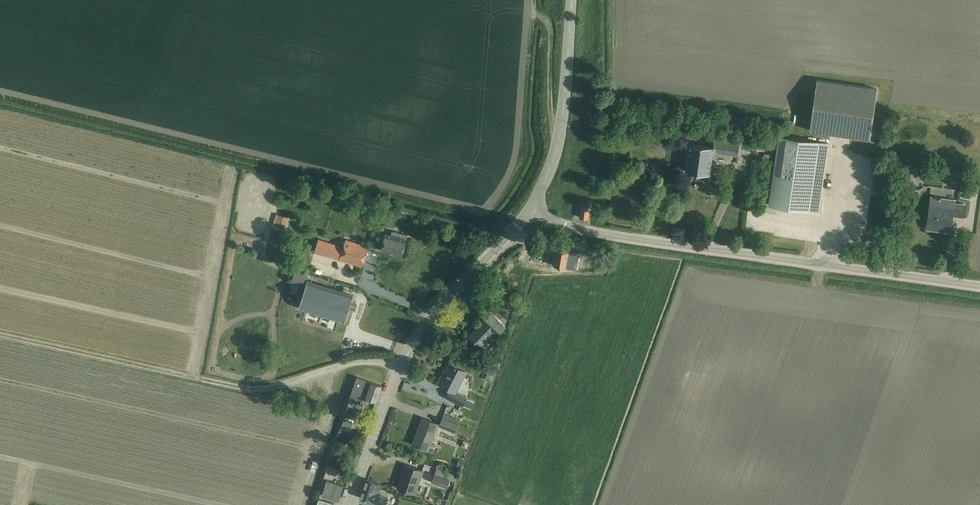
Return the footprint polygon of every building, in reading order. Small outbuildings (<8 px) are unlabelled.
[(870,138),(877,88),(817,79),(810,130),(870,138)] [(819,212),(820,203),(828,143),(779,137),(769,206),(819,212)] [(738,155),(739,145),(739,143),(714,139),(713,146),(689,143),(686,171),(709,174),(713,151),(738,155)] [(963,217),(964,207),(965,204),(954,203),(955,200),(931,196),(927,223),(942,226),(941,230),(950,232),(952,215),(963,217)] [(965,209),(975,211),(976,204),(966,203),(965,209)] [(580,217),(588,218),(590,205),(582,204),(580,217)] [(285,210),(283,221),(293,223),(295,212),(285,210)] [(386,233),(384,241),(382,250),(402,255),(407,234),(392,231),(391,234),(386,233)] [(315,251),(353,263),(362,266),(369,247),(346,239),(343,246),(319,239),(315,251)] [(554,265),(564,267),(565,267),(568,252),(571,253),(572,247),(558,244),(554,265)] [(299,307),(335,318),(345,321),(353,294),(307,280),(299,307)] [(469,336),(476,343),(480,346),(492,333),(495,336),(505,326),(492,314),(483,324),(481,322),(481,323),(469,336)] [(446,397),(455,401),(462,405),(467,397),(456,391),(466,371),(451,363),(444,376),(442,375),(438,383),(450,389),(446,397)] [(357,377),(349,400),(357,403),(359,397),(368,400),(368,399),(376,401),(382,386),(372,382),(357,377)] [(440,425),(455,430),(458,423),(443,417),(440,425)] [(413,444),(419,446),(420,445),(428,449),(438,424),(423,418),(413,444)] [(353,422),(345,419),(342,427),(350,430),(353,422)] [(398,487),(407,491),(415,493),(423,470),(406,464),(398,487)] [(450,479),(434,474),(432,482),(447,487),(450,479)] [(367,479),(361,497),(376,502),(385,504),(388,497),(379,494),(382,484),(367,479)] [(322,495),(339,501),(344,485),(327,480),(322,495)]
